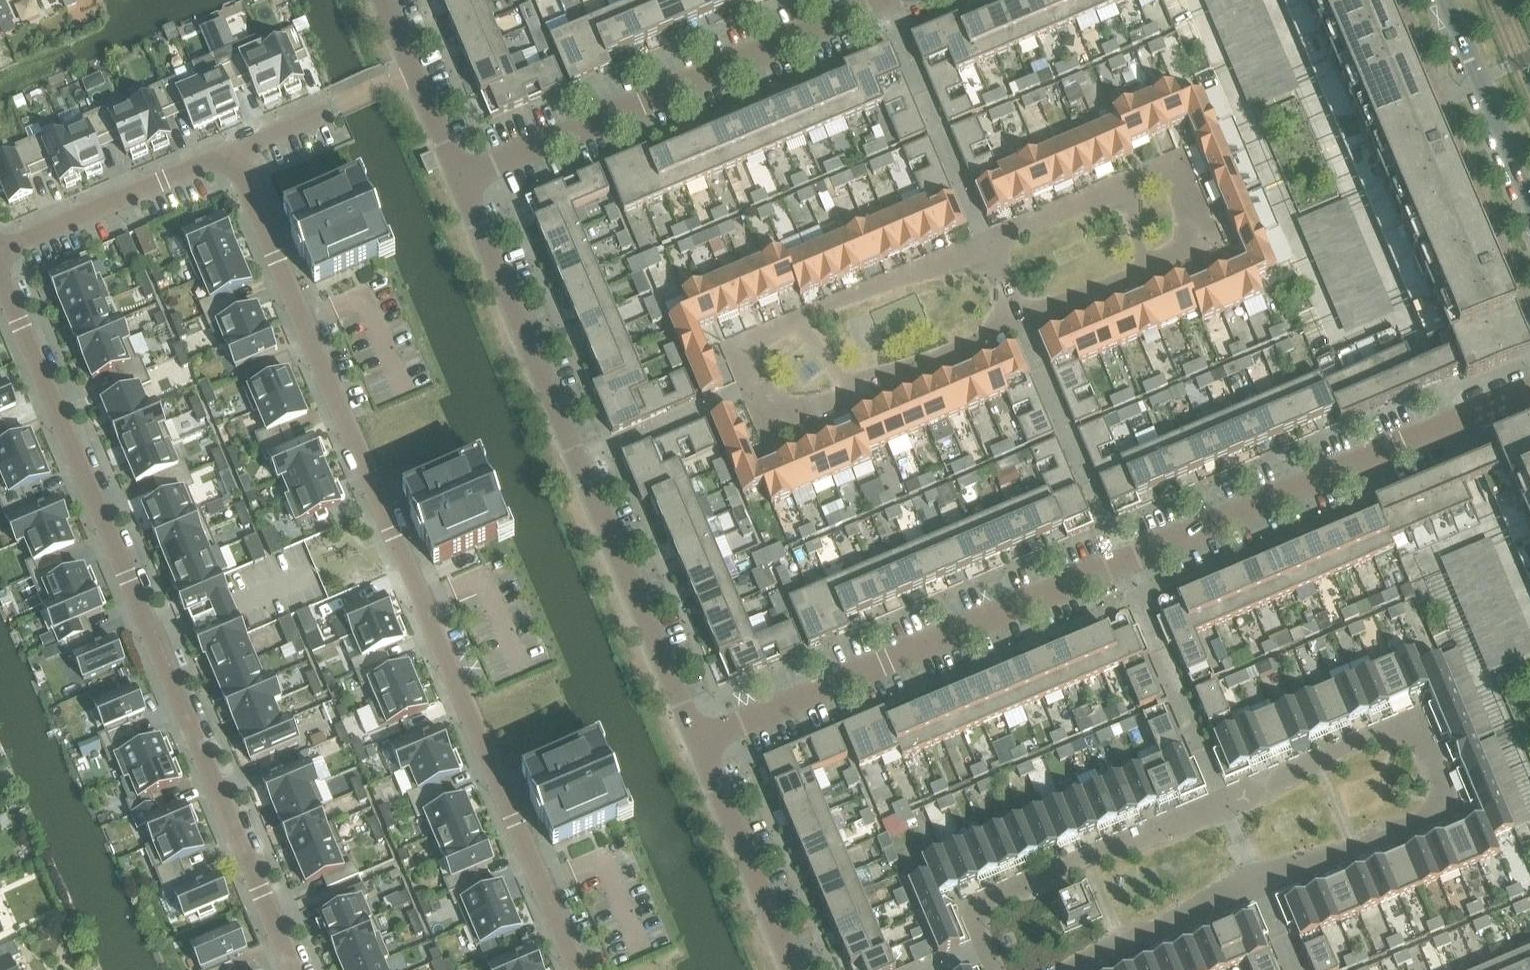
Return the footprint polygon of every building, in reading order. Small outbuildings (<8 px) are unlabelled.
[(2,0),(0,0),(0,26),(5,37),(16,32),(2,0)] [(66,9),(78,4),(77,0),(62,0),(66,9)] [(447,16),(484,0),(440,0),(447,16)] [(484,0),(447,16),(455,35),(492,20),(484,0)] [(652,0),(641,0),(631,5),(646,41),(666,33),(652,0)] [(676,0),(652,0),(666,33),(686,24),(676,0)] [(699,0),(676,0),(686,24),(706,16),(699,0)] [(722,0),(699,0),(706,16),(726,8),(722,0)] [(1043,0),(1027,0),(1020,3),(1036,39),(1056,31),(1043,0)] [(1066,0),(1043,0),(1056,31),(1076,22),(1066,0)] [(1090,0),(1066,0),(1076,22),(1095,14),(1090,0)] [(1113,0),(1090,0),(1095,14),(1115,5),(1113,0)] [(1305,4),(1317,32),(1353,116),(1365,144),(1400,228),(1412,256),(1453,353),(1461,372),(1466,383),(1529,356),(1529,354),(1500,284),(1490,259),(1453,171),(1443,147),(1406,60),(1395,35),(1380,0),(1304,0),(1305,4)] [(1036,39),(1020,3),(1000,11),(1016,48),(1036,39)] [(532,12),(529,4),(519,9),(522,16),(532,12)] [(646,41),(631,5),(611,13),(626,50),(646,41)] [(291,9),(282,13),(286,23),(295,19),(291,9)] [(1016,48),(1000,11),(980,20),(996,56),(1016,48)] [(535,19),(532,12),(522,16),(525,23),(535,19)] [(626,50),(611,13),(591,21),(611,68),(607,58),(626,50)] [(976,65),(956,18),(936,26),(952,63),(956,73),(957,73),(976,65)] [(996,56),(980,20),(961,28),(957,18),(956,18),(976,65),(996,56)] [(501,40),(496,29),(492,20),(455,35),(464,55),(501,40)] [(611,68),(591,21),(571,30),(591,77),(611,68)] [(1159,34),(1155,24),(1148,27),(1152,37),(1159,34)] [(952,63),(936,26),(911,37),(926,74),(952,63)] [(1152,37),(1148,27),(1141,30),(1145,40),(1152,37)] [(264,46),(262,47),(281,91),(284,90),(286,95),(302,89),(300,83),(303,82),(293,58),(305,53),(295,29),(281,35),(284,42),(265,50),(264,46)] [(543,37),(540,30),(530,34),(533,41),(543,37)] [(591,77),(571,30),(550,39),(570,85),(591,77)] [(546,44),(543,37),(533,41),(536,48),(546,44)] [(509,60),(501,40),(464,55),(472,75),(509,60)] [(1166,50),(1162,40),(1155,43),(1159,53),(1166,50)] [(1120,51),(1116,41),(1108,45),(1113,54),(1120,51)] [(1159,53),(1155,43),(1148,46),(1152,56),(1159,53)] [(549,51),(546,44),(536,48),(539,55),(549,51)] [(1113,54),(1108,45),(1101,48),(1105,57),(1113,54)] [(905,83),(890,46),(864,57),(880,94),(905,83)] [(241,52),(228,57),(231,65),(238,81),(249,77),(252,85),(259,100),(263,99),(266,104),(281,98),(279,92),(281,91),(262,47),(243,55),(241,52)] [(217,70),(198,78),(216,123),(220,121),(222,127),(238,120),(235,115),(239,113),(230,94),(220,70),(231,65),(228,57),(215,63),(217,70)] [(884,104),(880,94),(864,57),(844,66),(864,112),(883,104),(884,104)] [(1126,67),(1122,57),(1115,60),(1119,70),(1126,67)] [(1080,68),(1076,58),(1069,61),(1073,71),(1080,68)] [(517,79),(510,62),(509,60),(472,75),(481,95),(517,80),(517,79)] [(1119,70),(1115,60),(1108,63),(1112,73),(1119,70)] [(1073,71),(1069,61),(1061,64),(1065,74),(1073,71)] [(564,88),(554,63),(517,79),(517,80),(527,103),(528,103),(529,104),(531,103),(531,102),(564,88)] [(974,113),(968,97),(951,104),(947,93),(963,86),(957,73),(956,73),(952,63),(926,74),(947,124),(974,113)] [(1065,74),(1061,64),(1054,67),(1058,77),(1065,74)] [(864,112),(844,66),(843,66),(847,76),(828,84),(844,121),(864,112)] [(1087,84),(1082,74),(1075,77),(1079,87),(1087,84)] [(1040,85),(1036,75),(1029,78),(1033,88),(1040,85)] [(1079,87),(1075,77),(1068,80),(1072,90),(1079,87)] [(175,80),(161,85),(172,109),(183,105),(194,132),(216,123),(198,78),(178,86),(175,80)] [(1033,88),(1029,78),(1021,81),(1026,91),(1033,88)] [(527,103),(517,80),(481,95),(491,119),(527,103)] [(1072,90),(1068,80),(1061,83),(1065,93),(1072,90)] [(1026,91),(1021,81),(1015,84),(1019,94),(1026,91)] [(927,133),(914,102),(905,83),(880,94),(884,104),(883,104),(885,109),(901,102),(906,113),(890,120),(900,144),(927,133)] [(844,121),(828,84),(808,92),(824,129),(844,121)] [(150,94),(130,103),(149,147),(151,146),(154,152),(169,145),(167,140),(171,138),(161,114),(172,109),(161,85),(148,91),(150,94)] [(1188,122),(1180,103),(1181,103),(1173,85),(1153,93),(1168,130),(1187,122),(1188,122)] [(1007,99),(1003,89),(996,92),(1001,102),(1007,99)] [(1047,101),(1042,91),(1035,94),(1040,104),(1047,101)] [(824,129),(808,92),(789,101),(804,137),(824,129)] [(1001,102),(996,92),(989,95),(993,105),(1001,102)] [(1168,130),(1153,93),(1133,102),(1148,139),(1168,130)] [(1040,104),(1035,94),(1028,97),(1032,107),(1040,104)] [(993,105),(989,95),(982,98),(986,108),(993,105)] [(1217,133),(1201,95),(1181,103),(1180,103),(1188,122),(1187,122),(1196,142),(1217,133)] [(21,97),(14,100),(15,103),(18,109),(25,106),(22,100),(21,97)] [(1032,107),(1028,97),(1021,100),(1025,110),(1032,107)] [(804,137),(789,101),(769,109),(784,146),(804,137)] [(1148,139),(1133,102),(1113,110),(1132,156),(1133,156),(1129,147),(1148,139)] [(109,108),(95,114),(107,140),(108,139),(107,137),(117,133),(127,157),(131,155),(133,161),(148,154),(146,149),(149,147),(130,103),(110,111),(109,108)] [(1014,115),(1010,105),(1003,107),(1007,117),(1014,115)] [(1007,117),(1003,107),(996,111),(1000,121),(1007,117)] [(784,146),(769,109),(749,118),(764,154),(784,146)] [(1132,156),(1113,110),(1112,110),(1116,119),(1097,128),(1112,164),(1132,156)] [(1000,121),(996,111),(989,114),(993,124),(1000,121)] [(65,130),(64,131),(83,175),(85,174),(88,180),(103,173),(101,168),(105,166),(94,142),(104,138),(105,141),(107,140),(95,114),(82,119),(83,122),(65,130)] [(764,154),(749,118),(729,126),(744,163),(764,154)] [(998,169),(992,154),(975,161),(971,150),(987,143),(977,119),(950,130),(971,180),(997,169),(997,170),(998,169)] [(744,163),(729,126),(709,134),(725,171),(744,163)] [(1112,164),(1097,128),(1077,136),(1092,173),(1112,164)] [(43,136),(29,141),(40,168),(42,167),(41,165),(50,161),(60,185),(64,183),(66,189),(82,182),(80,177),(83,175),(64,131),(51,136),(44,139),(43,136)] [(1231,165),(1217,133),(1196,142),(1209,174),(1231,165)] [(725,171),(709,134),(689,143),(705,180),(725,171)] [(1092,173),(1077,136),(1057,144),(1072,181),(1092,173)] [(951,189),(940,165),(929,139),(902,150),(909,166),(925,159),(930,170),(914,177),(924,201),(925,200),(951,189)] [(888,150),(884,140),(877,143),(881,153),(888,150)] [(0,158),(0,196),(4,194),(9,206),(33,196),(26,179),(31,177),(28,170),(38,166),(39,169),(40,168),(29,141),(15,147),(17,151),(0,158)] [(705,180),(689,143),(669,151),(685,188),(705,180)] [(881,153),(877,143),(869,146),(874,156),(881,153)] [(1072,181),(1057,144),(1037,153),(1053,190),(1072,181)] [(874,156),(869,146),(863,149),(867,159),(874,156)] [(685,188),(669,151),(650,159),(646,149),(645,150),(665,196),(685,188)] [(665,196),(645,150),(625,158),(645,205),(665,196)] [(1053,190),(1037,153),(1017,161),(1033,198),(1053,190)] [(439,169),(432,154),(421,159),(428,174),(439,169)] [(895,165),(890,155),(883,158),(888,168),(895,165)] [(848,166),(844,156),(837,159),(841,169),(848,166)] [(645,205),(625,158),(605,167),(624,214),(645,205)] [(888,168),(883,158),(876,161),(880,171),(888,168)] [(841,169),(837,159),(830,163),(834,173),(841,169)] [(880,171),(876,161),(869,164),(873,174),(880,171)] [(1017,161),(998,169),(997,170),(1013,206),(1033,198),(1017,161)] [(834,173),(830,163),(823,165),(827,175),(834,173)] [(895,165),(888,168),(891,177),(899,174),(895,165)] [(1243,193),(1231,165),(1209,174),(1221,202),(1243,193)] [(609,194),(601,174),(599,169),(562,185),(572,209),(573,210),(609,194)] [(1013,206),(997,170),(997,169),(971,180),(987,217),(1013,206)] [(855,182),(851,172),(844,175),(848,185),(855,182)] [(809,183),(804,173),(797,176),(801,186),(809,183)] [(848,185),(844,175),(836,178),(840,188),(848,185)] [(801,186),(797,176),(790,179),(794,189),(801,186)] [(840,188),(836,178),(829,181),(834,191),(840,188)] [(347,184),(284,211),(294,237),(301,234),(311,257),(304,260),(315,285),(378,258),(391,253),(387,243),(364,189),(360,179),(347,184)] [(572,209),(562,185),(525,200),(535,224),(572,209)] [(815,199),(811,189),(804,192),(808,202),(815,199)] [(966,226),(951,189),(925,200),(940,237),(966,226)] [(769,200),(765,190),(757,193),(762,203),(769,200)] [(808,202),(804,192),(797,195),(801,205),(808,202)] [(762,203),(757,193),(750,196),(755,206),(762,203)] [(1259,231),(1245,199),(1225,207),(1223,207),(1237,240),(1259,231)] [(940,237),(925,200),(924,201),(905,209),(920,246),(940,237)] [(617,213),(614,206),(604,210),(607,217),(617,213)] [(776,216),(771,206),(764,209),(768,219),(776,216)] [(729,217),(725,207),(718,210),(722,220),(729,217)] [(581,228),(573,210),(572,209),(535,224),(544,244),(581,228)] [(768,219),(764,209),(757,212),(761,222),(768,219)] [(920,246),(905,209),(885,217),(900,254),(920,246)] [(722,220),(718,210),(711,213),(715,223),(722,220)] [(620,220),(617,213),(607,217),(610,224),(620,220)] [(900,254),(885,217),(865,226),(881,262),(900,254)] [(224,219),(209,225),(206,220),(196,224),(198,229),(179,238),(188,260),(233,241),(224,219)] [(736,232),(732,222),(725,225),(729,235),(736,232)] [(689,234),(685,224),(678,227),(682,237),(689,234)] [(729,235),(725,225),(717,229),(721,239),(729,235)] [(881,262),(865,226),(845,234),(861,271),(881,262)] [(682,237),(678,227),(671,230),(675,240),(682,237)] [(157,252),(147,228),(135,234),(145,257),(157,252)] [(589,248),(581,228),(544,244),(552,264),(589,248)] [(1275,270),(1259,231),(1237,240),(1246,260),(1247,260),(1254,278),(1255,278),(1275,270)] [(629,240),(626,233),(616,237),(619,244),(629,240)] [(861,271),(845,234),(825,243),(841,279),(861,271)] [(139,260),(129,236),(117,241),(127,265),(139,260)] [(696,249),(692,239),(684,242),(689,252),(696,249)] [(632,247),(629,240),(619,244),(622,251),(632,247)] [(233,241),(188,260),(197,281),(242,262),(233,241)] [(689,252),(684,242),(677,245),(681,255),(689,252)] [(841,279),(825,243),(805,251),(821,288),(841,279)] [(597,268),(589,248),(552,264),(561,284),(597,268)] [(659,257),(658,254),(656,250),(647,254),(650,261),(659,257)] [(821,288),(805,251),(786,259),(782,250),(782,251),(801,296),(821,288)] [(801,296),(782,251),(762,259),(777,296),(796,288),(800,296),(801,296)] [(650,261),(647,254),(637,258),(640,265),(650,261)] [(662,264),(659,257),(650,261),(653,268),(662,264)] [(640,265),(637,258),(627,262),(630,269),(640,265)] [(777,296),(762,259),(742,267),(757,304),(777,296)] [(1263,296),(1255,278),(1254,278),(1247,260),(1246,260),(1227,268),(1242,305),(1263,296)] [(653,268),(650,261),(640,265),(643,272),(653,268)] [(87,263),(76,268),(73,262),(61,268),(63,273),(50,279),(59,300),(100,283),(100,281),(95,283),(87,263)] [(242,262),(197,281),(198,282),(202,280),(211,301),(251,284),(242,262)] [(643,272),(640,265),(630,269),(633,277),(643,272)] [(757,304),(742,267),(722,276),(738,313),(757,304)] [(606,288),(597,268),(561,284),(569,304),(606,288)] [(1242,305),(1227,268),(1207,277),(1222,314),(1242,305)] [(165,283),(161,271),(152,275),(157,286),(165,283)] [(150,285),(145,274),(137,277),(142,289),(150,285)] [(738,313),(722,276),(702,284),(718,321),(738,313)] [(1202,322),(1183,276),(1163,285),(1179,322),(1198,314),(1202,322)] [(1222,314),(1207,277),(1188,285),(1184,276),(1183,276),(1202,322),(1222,314)] [(100,283),(59,300),(67,320),(109,303),(100,283)] [(718,321),(702,284),(682,293),(689,311),(690,311),(698,329),(699,329),(718,321)] [(154,296),(150,285),(142,289),(146,299),(154,296)] [(1179,322),(1163,285),(1143,293),(1159,330),(1179,322)] [(614,308),(606,288),(569,304),(577,324),(614,308)] [(1159,330),(1143,293),(1124,302),(1139,339),(1159,330)] [(657,305),(654,298),(646,301),(649,308),(657,305)] [(1139,339),(1124,302),(1104,310),(1119,347),(1139,339)] [(104,305),(109,303),(67,320),(75,340),(120,321),(120,320),(112,323),(104,305)] [(660,312),(657,305),(649,308),(652,315),(660,312)] [(257,307),(241,314),(223,322),(220,315),(207,321),(219,349),(226,347),(266,330),(257,307)] [(623,328),(614,308),(577,324),(586,343),(623,328)] [(1119,347),(1104,310),(1084,319),(1099,355),(1119,347)] [(707,349),(699,329),(698,329),(690,311),(689,311),(669,320),(686,358),(707,349)] [(663,319),(660,312),(652,315),(655,323),(663,319)] [(167,325),(162,313),(154,317),(158,328),(167,325)] [(183,325),(179,314),(170,318),(175,329),(183,325)] [(1099,355),(1084,319),(1064,327),(1079,364),(1080,363),(1099,355)] [(120,321),(75,340),(84,360),(129,341),(120,321)] [(188,337),(183,325),(175,329),(180,340),(188,337)] [(1287,336),(1283,326),(1276,329),(1280,339),(1287,336)] [(1079,364),(1064,327),(1038,338),(1054,375),(1079,364)] [(631,348),(623,328),(586,343),(594,363),(631,348)] [(1280,339),(1276,329),(1269,332),(1273,342),(1280,339)] [(266,330),(226,347),(235,369),(276,352),(266,330)] [(140,358),(137,359),(129,341),(84,360),(93,381),(117,370),(122,382),(146,372),(140,358)] [(1294,351),(1289,341),(1282,344),(1286,354),(1294,351)] [(1247,352),(1243,342),(1236,346),(1240,355),(1247,352)] [(186,355),(181,343),(176,345),(173,347),(177,358),(186,355)] [(1286,354),(1282,344),(1275,347),(1279,357),(1286,354)] [(676,352),(673,345),(666,348),(669,355),(676,352)] [(1240,355),(1236,346),(1229,349),(1233,359),(1240,355)] [(1033,384),(1017,347),(991,358),(1007,395),(1033,384)] [(640,368),(631,348),(594,363),(602,382),(592,387),(593,387),(640,368)] [(723,387),(707,349),(686,358),(702,396),(723,387)] [(1414,370),(1405,350),(1384,359),(1400,398),(1422,389),(1414,370)] [(680,359),(676,352),(669,355),(672,363),(680,359)] [(1434,361),(1414,370),(1422,389),(1442,380),(1461,372),(1453,353),(1434,361)] [(189,362),(186,355),(177,358),(182,369),(185,368),(190,365),(189,362)] [(1007,395),(991,358),(971,366),(987,403),(1006,395),(1007,395)] [(1254,368),(1250,358),(1242,361),(1247,371),(1254,368)] [(682,366),(680,359),(672,363),(675,370),(682,366)] [(1207,369),(1203,359),(1196,362),(1200,372),(1207,369)] [(1384,359),(1364,368),(1380,407),(1400,398),(1384,359)] [(1247,371),(1242,361),(1235,364),(1239,374),(1247,371)] [(1200,372),(1196,362),(1189,365),(1193,375),(1200,372)] [(1102,414),(1095,399),(1079,405),(1074,394),(1090,387),(1080,363),(1079,364),(1054,375),(1063,397),(1064,399),(1075,425),(1102,414)] [(1193,375),(1189,365),(1182,368),(1186,378),(1193,375)] [(987,403),(971,366),(952,375),(967,411),(987,403)] [(648,388),(648,387),(640,368),(593,387),(601,407),(638,392),(648,388)] [(1364,368),(1344,376),(1360,415),(1380,407),(1364,368)] [(649,419),(696,399),(685,371),(669,378),(676,395),(665,400),(658,382),(648,387),(648,388),(638,392),(649,419)] [(140,389),(151,385),(146,372),(122,382),(126,392),(102,403),(111,424),(156,405),(155,404),(148,407),(140,389)] [(297,392),(302,389),(296,374),(290,376),(288,372),(244,391),(253,413),(298,394),(297,392)] [(967,411),(952,375),(932,383),(947,420),(967,411)] [(1214,385),(1210,375),(1203,378),(1207,388),(1214,385)] [(1168,386),(1163,376),(1156,379),(1161,389),(1168,386)] [(1324,385),(1320,376),(1299,385),(1315,421),(1336,412),(1324,385)] [(1344,376),(1324,385),(1336,412),(1340,424),(1360,415),(1344,376)] [(1207,388),(1203,378),(1196,381),(1200,391),(1207,388)] [(1161,389),(1156,379),(1149,382),(1153,392),(1161,389)] [(212,392),(207,381),(198,384),(200,387),(203,395),(212,392)] [(1153,392),(1149,382),(1142,385),(1146,395),(1153,392)] [(947,420),(932,383),(912,391),(927,428),(947,420)] [(1054,434),(1040,401),(1033,384),(1007,395),(1006,395),(1012,410),(1029,403),(1033,414),(1017,421),(1022,433),(1027,446),(1054,434)] [(16,408),(6,385),(0,388),(0,415),(16,408)] [(1315,421),(1299,385),(1279,393),(1295,430),(1315,421)] [(1135,400),(1131,390),(1124,393),(1128,403),(1135,400)] [(927,428),(912,391),(892,400),(907,437),(927,428)] [(216,403),(212,392),(203,395),(208,406),(216,403)] [(649,419),(638,392),(601,407),(613,434),(649,419)] [(1174,402),(1170,392),(1163,395),(1167,405),(1174,402)] [(1128,403),(1124,393),(1117,396),(1121,406),(1128,403)] [(1295,430),(1279,393),(1260,401),(1275,438),(1295,430)] [(307,416),(298,394),(253,413),(254,414),(257,413),(265,432),(254,436),(260,450),(285,439),(280,428),(307,416)] [(1167,405),(1163,395),(1156,398),(1160,408),(1167,405)] [(1121,406),(1117,396),(1109,399),(1114,409),(1121,406)] [(202,409),(198,397),(189,401),(194,413),(202,409)] [(1160,408),(1156,398),(1149,401),(1153,411),(1160,408)] [(907,437),(892,400),(872,408),(888,445),(907,437)] [(1275,438),(1260,401),(1240,410),(1255,447),(1275,438)] [(156,405),(111,424),(119,444),(164,425),(156,405)] [(1142,416),(1137,406),(1131,408),(1135,418),(1142,416)] [(888,445),(872,408),(852,417),(871,462),(872,462),(869,453),(888,445)] [(1135,418),(1131,408),(1123,412),(1127,422),(1135,418)] [(207,420),(202,409),(194,413),(198,423),(207,420)] [(749,447),(737,419),(733,409),(722,414),(722,412),(719,413),(720,415),(711,418),(727,456),(749,447)] [(1255,447),(1240,410),(1220,418),(1235,455),(1255,447)] [(1127,422),(1123,412),(1116,415),(1120,425),(1127,422)] [(871,462),(852,417),(851,417),(855,426),(836,434),(851,471),(871,462)] [(1235,455),(1220,418),(1200,427),(1215,463),(1235,455)] [(1125,470),(1120,460),(1121,460),(1119,455),(1103,462),(1098,451),(1114,444),(1104,420),(1077,431),(1099,481),(1125,470)] [(685,462),(678,445),(689,440),(696,457),(717,448),(705,421),(659,440),(670,467),(680,463),(680,464),(685,462)] [(1120,425),(1118,426),(1121,434),(1131,430),(1127,422),(1120,425)] [(1490,441),(1495,452),(1503,472),(1513,494),(1526,524),(1529,534),(1529,424),(1490,441)] [(164,425),(119,444),(128,464),(173,445),(164,425)] [(1215,463),(1200,427),(1180,435),(1196,472),(1215,463)] [(1022,433),(1014,437),(1020,449),(1027,446),(1022,433)] [(851,471),(836,434),(816,442),(832,479),(851,471)] [(4,446),(0,438),(0,474),(40,457),(31,435),(4,446)] [(1196,472),(1180,435),(1160,444),(1176,480),(1196,472)] [(319,454),(325,451),(320,442),(315,444),(313,440),(289,450),(285,439),(260,450),(266,463),(269,461),(278,481),(323,462),(319,454)] [(670,467),(659,440),(622,456),(633,483),(670,467)] [(1078,490),(1069,469),(1057,440),(1030,451),(1036,467),(1053,460),(1057,471),(1041,478),(1047,491),(1048,491),(1052,501),(1078,490)] [(1016,450),(1011,441),(1004,444),(1008,454),(1016,450)] [(832,479),(816,442),(796,451),(812,488),(832,479)] [(1008,454),(1004,444),(997,447),(1001,457),(1008,454)] [(1176,480),(1160,444),(1140,452),(1156,489),(1176,480)] [(170,447),(173,446),(173,445),(128,464),(137,485),(178,467),(170,447)] [(240,458),(235,447),(227,450),(231,462),(240,458)] [(764,486),(756,468),(757,467),(749,447),(727,456),(743,495),(763,486),(764,486)] [(1001,457),(997,447),(990,450),(994,460),(1001,457)] [(224,460),(220,449),(211,453),(216,464),(224,460)] [(812,488),(796,451),(776,459),(792,496),(812,488)] [(1140,452),(1121,460),(1120,460),(1125,470),(1140,507),(1141,507),(1137,497),(1156,489),(1140,452)] [(1503,472),(1495,452),(1456,468),(1464,488),(1484,480),(1503,472)] [(1022,466),(1018,456),(1011,459),(1015,469),(1022,466)] [(40,457),(0,474),(0,496),(1,497),(0,497),(0,505),(3,512),(27,501),(22,490),(50,479),(40,457)] [(976,467),(972,457),(964,460),(969,470),(976,467)] [(244,469),(240,458),(231,462),(236,473),(244,469)] [(792,496),(776,459),(757,467),(756,468),(764,486),(763,486),(771,505),(792,496)] [(1015,469),(1011,459),(1003,462),(1008,472),(1015,469)] [(229,471),(224,460),(216,464),(220,475),(229,471)] [(510,534),(479,460),(403,492),(413,516),(413,517),(413,518),(421,515),(430,538),(423,541),(423,542),(424,542),(434,566),(498,539),(510,534)] [(725,467),(722,460),(712,464),(715,472),(715,471),(725,467)] [(969,470),(964,460),(957,464),(961,474),(969,470)] [(323,462),(278,481),(278,482),(282,480),(291,499),(286,501),(287,502),(332,483),(323,462)] [(1008,472),(1003,462),(997,465),(1001,475),(1008,472)] [(688,483),(680,464),(680,463),(670,467),(633,483),(642,503),(688,483)] [(961,474),(957,464),(950,466),(954,476),(961,474)] [(725,467),(715,471),(718,479),(728,475),(725,467)] [(1472,507),(1464,488),(1456,468),(1434,478),(1450,516),(1472,507)] [(1140,507),(1125,470),(1099,481),(1114,518),(1140,507)] [(1503,472),(1484,480),(1494,502),(1513,494),(1503,472)] [(983,483),(978,473),(971,476),(975,486),(983,483)] [(936,484),(932,474),(925,477),(929,487),(936,484)] [(728,475),(718,479),(721,486),(731,482),(728,475)] [(975,486),(971,476),(964,479),(968,489),(975,486)] [(929,487),(925,477),(918,480),(922,490),(929,487)] [(1450,516),(1434,478),(1414,486),(1430,525),(1450,516)] [(968,489),(964,479),(957,482),(961,492),(968,489)] [(339,501),(345,499),(340,489),(335,491),(332,483),(287,502),(296,524),(316,516),(318,521),(328,517),(326,512),(341,505),(339,501)] [(697,503),(688,483),(642,503),(652,499),(660,518),(697,503)] [(1430,525),(1414,486),(1394,494),(1410,533),(1430,525)] [(737,494),(734,487),(724,491),(727,499),(737,494)] [(188,489),(143,508),(153,531),(201,510),(200,508),(196,510),(188,489)] [(943,500),(938,490),(931,493),(935,503),(943,500)] [(1094,527),(1081,498),(1078,490),(1052,501),(1068,538),(1094,527)] [(258,502),(254,491),(245,495),(250,506),(258,502)] [(896,501),(892,491),(885,494),(889,504),(896,501)] [(1068,538),(1052,501),(1048,491),(1047,491),(1028,500),(1043,536),(1063,528),(1067,538),(1068,538)] [(935,503),(931,493),(924,496),(928,506),(935,503)] [(740,501),(737,494),(727,499),(730,506),(740,501)] [(889,504),(885,494),(878,497),(882,507),(889,504)] [(1410,533),(1394,494),(1374,503),(1378,514),(1390,542),(1410,533)] [(1043,536),(1028,500),(1008,508),(1024,545),(1043,536)] [(59,501),(32,512),(27,501),(3,512),(17,545),(68,523),(59,501)] [(248,515),(243,503),(234,507),(239,519),(248,515)] [(705,523),(697,503),(660,518),(668,538),(705,523)] [(903,517),(899,507),(891,510),(896,520),(903,517)] [(857,518),(852,508),(845,511),(849,521),(857,518)] [(1024,545),(1008,508),(988,516),(1004,553),(1024,545)] [(201,510),(153,531),(161,551),(209,531),(201,510)] [(896,520),(891,510),(884,513),(889,523),(896,520)] [(849,521),(845,511),(838,514),(842,524),(849,521)] [(1390,542),(1378,514),(1358,523),(1373,560),(1394,551),(1390,542)] [(252,525),(248,515),(239,519),(243,529),(252,525)] [(1004,553),(988,516),(968,525),(984,562),(1004,553)] [(239,519),(234,521),(239,531),(243,529),(239,519)] [(750,527),(747,520),(738,524),(741,531),(750,527)] [(74,546),(65,525),(69,524),(68,523),(17,545),(17,546),(25,543),(33,561),(25,565),(31,578),(39,574),(34,563),(74,546)] [(714,542),(705,523),(668,538),(677,558),(714,542)] [(1373,560),(1358,523),(1338,531),(1354,568),(1373,560)] [(863,533),(859,524),(852,527),(856,537),(863,533)] [(817,535),(813,525),(805,528),(810,538),(817,535)] [(984,562),(968,525),(948,533),(964,570),(984,562)] [(754,534),(750,527),(741,531),(744,538),(754,534)] [(856,537),(852,527),(845,530),(849,540),(856,537)] [(284,551),(274,528),(262,533),(272,557),(284,551)] [(810,538),(805,528),(798,531),(802,541),(810,538)] [(209,531),(161,551),(170,572),(218,552),(209,531)] [(1354,568),(1338,531),(1318,540),(1334,576),(1354,568)] [(964,570),(948,533),(928,542),(944,578),(964,570)] [(266,559),(256,536),(244,541),(254,564),(266,559)] [(823,550),(819,540),(812,543),(816,553),(823,550)] [(1334,576),(1318,540),(1298,548),(1314,585),(1334,576)] [(722,562),(714,542),(677,558),(685,578),(722,562)] [(944,578),(928,542),(909,550),(924,587),(944,578)] [(816,553),(812,543),(805,546),(809,556),(816,553)] [(784,551),(781,544),(771,548),(774,555),(784,551)] [(774,555),(771,548),(761,552),(764,559),(774,555)] [(1314,585),(1298,548),(1278,557),(1294,593),(1314,585)] [(924,587),(909,550),(889,558),(904,595),(924,587)] [(787,558),(785,555),(784,551),(774,555),(778,562),(787,558)] [(218,552),(170,572),(179,592),(176,593),(177,595),(227,573),(218,552)] [(764,559),(761,552),(751,556),(754,563),(764,559)] [(778,562),(774,555),(764,559),(767,567),(778,562)] [(1294,593),(1278,557),(1258,565),(1274,602),(1294,593)] [(904,595),(889,558),(869,567),(884,604),(904,595)] [(767,567),(764,559),(754,563),(757,571),(767,567)] [(730,582),(722,562),(685,578),(694,598),(730,582)] [(1274,602),(1258,565),(1239,573),(1254,610),(1274,602)] [(92,588),(97,586),(91,570),(85,573),(84,569),(60,579),(55,567),(39,574),(31,578),(45,611),(93,591),(92,588)] [(884,604),(869,567),(849,575),(864,612),(884,604)] [(221,580),(220,578),(220,577),(227,574),(227,573),(177,595),(186,615),(188,614),(190,618),(192,618),(195,624),(233,608),(221,580)] [(1254,610),(1239,573),(1219,582),(1234,619),(1254,610)] [(864,612),(849,575),(829,584),(849,630),(850,630),(845,620),(864,612)] [(739,602),(730,582),(694,598),(702,618),(739,602)] [(1234,619),(1219,582),(1199,590),(1214,627),(1234,619)] [(849,630),(829,584),(809,592),(829,639),(836,636),(837,637),(839,636),(839,635),(849,630)] [(1409,587),(1399,591),(1402,598),(1404,601),(1412,598),(1414,597),(1409,587)] [(1214,627),(1199,590),(1179,599),(1195,635),(1214,627)] [(1399,600),(1395,590),(1387,593),(1392,603),(1399,600)] [(102,613),(101,609),(106,607),(100,591),(94,594),(93,591),(45,611),(59,644),(67,641),(83,634),(78,623),(102,613)] [(781,599),(778,592),(768,596),(771,603),(781,599)] [(829,639),(809,592),(789,601),(808,648),(829,639)] [(1392,603),(1387,593),(1380,596),(1384,606),(1392,603)] [(384,598),(344,615),(353,637),(393,620),(384,598)] [(1412,598),(1404,601),(1405,604),(1409,614),(1418,611),(1412,598)] [(784,606),(781,599),(771,603),(774,611),(784,606)] [(1195,635),(1179,599),(1170,603),(1168,600),(1165,599),(1162,599),(1159,601),(1158,604),(1158,607),(1162,617),(1156,620),(1168,647),(1174,644),(1195,635)] [(747,622),(739,602),(702,618),(711,638),(747,622)] [(787,613),(784,606),(774,611),(777,618),(787,613)] [(1359,616),(1355,606),(1348,609),(1352,619),(1359,616)] [(1406,616),(1401,606),(1394,609),(1398,619),(1406,616)] [(246,639),(245,636),(233,608),(195,624),(197,629),(195,630),(197,635),(195,636),(204,657),(246,639)] [(319,633),(309,609),(296,615),(306,639),(319,633)] [(1352,619),(1348,609),(1340,613),(1345,623),(1352,619)] [(1398,619),(1394,609),(1387,612),(1391,622),(1398,619)] [(301,641),(291,617),(278,622),(288,646),(292,645),(301,641)] [(1145,647),(1138,628),(1131,631),(1127,620),(1125,618),(1122,617),(1118,617),(1116,619),(1115,622),(1115,626),(1106,629),(1122,666),(1143,657),(1149,655),(1145,647)] [(401,638),(407,636),(400,620),(395,623),(393,620),(353,637),(362,659),(403,642),(401,638)] [(755,641),(747,622),(711,638),(719,657),(756,642),(755,641)] [(1319,633),(1315,623),(1308,626),(1312,636),(1319,633)] [(1366,633),(1362,623),(1355,626),(1359,636),(1366,633)] [(803,650),(792,625),(755,641),(756,642),(766,666),(803,650)] [(1312,636),(1308,626),(1301,629),(1305,639),(1312,636)] [(1359,636),(1355,626),(1347,629),(1352,639),(1359,636)] [(1122,666),(1106,629),(1086,638),(1102,675),(1121,667),(1122,666)] [(1213,678),(1195,635),(1174,644),(1192,687),(1213,678)] [(1102,675),(1086,638),(1067,646),(1082,683),(1102,675)] [(246,639),(204,657),(204,658),(206,657),(215,678),(255,661),(246,639)] [(114,640),(97,648),(95,642),(72,652),(67,641),(59,644),(65,657),(72,654),(84,681),(124,664),(114,640)] [(1279,650),(1275,640),(1268,643),(1272,653),(1279,650)] [(1326,649),(1322,640),(1315,643),(1319,653),(1326,649)] [(306,652),(301,641),(292,645),(297,656),(306,652)] [(766,666),(756,642),(719,657),(729,681),(766,666)] [(1272,653),(1268,643),(1261,646),(1265,656),(1272,653)] [(1319,653),(1315,643),(1307,646),(1312,656),(1319,653)] [(1082,683),(1067,646),(1047,655),(1062,691),(1082,683)] [(1428,689),(1419,666),(1420,666),(1413,651),(1392,660),(1408,697),(1427,689),(1428,689)] [(1062,691),(1047,655),(1027,663),(1042,700),(1062,691)] [(1286,666),(1282,656),(1275,659),(1279,669),(1286,666)] [(1143,657),(1122,666),(1121,667),(1139,710),(1161,701),(1143,657)] [(1240,667),(1235,657),(1228,660),(1232,670),(1240,667)] [(1279,669),(1275,659),(1268,662),(1272,672),(1279,669)] [(1455,694),(1440,659),(1420,668),(1420,666),(1419,666),(1428,689),(1427,689),(1433,703),(1455,694)] [(1232,670),(1228,660),(1221,663),(1225,673),(1232,670)] [(1408,697),(1392,660),(1373,669),(1388,705),(1408,697)] [(255,661),(215,678),(224,698),(272,678),(271,677),(263,680),(255,661)] [(1042,700),(1027,663),(1007,672),(1022,708),(1042,700)] [(409,665),(385,676),(380,664),(356,674),(362,688),(370,685),(377,703),(370,707),(370,708),(418,687),(409,665)] [(1388,705),(1373,669),(1353,677),(1368,714),(1388,705)] [(319,683),(314,672),(305,675),(310,686),(319,683)] [(335,683),(331,672),(322,676),(327,687),(335,683)] [(1022,708),(1007,672),(987,680),(1002,716),(1022,708)] [(1250,682),(1246,672),(1239,675),(1243,685),(1250,682)] [(1243,685),(1239,675),(1231,678),(1236,688),(1243,685)] [(1368,714),(1353,677),(1333,686),(1348,722),(1368,714)] [(272,678),(224,698),(233,719),(281,699),(272,678)] [(1236,688),(1231,678),(1224,681),(1229,691),(1236,688)] [(1002,716),(987,680),(967,688),(982,725),(1002,716)] [(323,694),(319,683),(310,686),(315,698),(323,694)] [(1234,727),(1216,684),(1195,694),(1213,736),(1234,728),(1234,727)] [(1348,722),(1333,686),(1313,694),(1328,731),(1348,722)] [(418,687),(370,708),(380,730),(427,710),(418,687)] [(982,725),(967,688),(947,697),(963,733),(982,725)] [(96,710),(91,713),(98,730),(104,728),(106,733),(98,737),(104,750),(112,746),(107,736),(130,726),(128,720),(145,713),(135,690),(95,707),(96,710)] [(1328,731),(1313,694),(1293,702),(1309,739),(1328,731)] [(1469,728),(1455,694),(1433,703),(1448,737),(1469,728)] [(963,733),(947,697),(927,705),(943,741),(963,733)] [(273,703),(281,700),(281,699),(233,719),(241,740),(289,720),(289,719),(281,722),(273,703)] [(1309,739),(1293,702),(1273,711),(1289,747),(1309,739)] [(943,741),(927,705),(907,714),(923,750),(943,741)] [(1128,715),(1123,705),(1116,708),(1120,718),(1128,715)] [(349,717),(345,706),(336,709),(341,720),(349,717)] [(1182,749),(1164,707),(1142,716),(1160,759),(1161,758),(1182,749)] [(900,751),(887,721),(888,721),(884,711),(863,720),(880,759),(899,751),(900,751)] [(1289,747),(1273,711),(1253,719),(1269,756),(1289,747)] [(1107,723),(1103,713),(1096,716),(1100,726),(1107,723)] [(923,750),(907,714),(888,722),(888,721),(887,721),(900,751),(899,751),(902,758),(923,750)] [(1100,726),(1096,716),(1089,719),(1093,729),(1100,726)] [(1089,719),(1076,725),(1080,734),(1093,729),(1089,719)] [(1137,729),(1133,719),(1126,722),(1130,732),(1137,729)] [(1269,756),(1253,719),(1234,727),(1234,728),(1249,764),(1269,756)] [(289,720),(241,740),(251,762),(299,742),(289,720)] [(880,759),(863,720),(842,728),(859,768),(880,759)] [(1130,732),(1126,722),(1119,726),(1123,736),(1130,732)] [(347,735),(342,724),(337,726),(334,727),(339,738),(347,735)] [(333,728),(323,732),(327,741),(337,737),(333,728)] [(1249,764),(1234,728),(1213,736),(1228,773),(1249,764)] [(1462,770),(1483,761),(1476,744),(1469,728),(1448,737),(1454,753),(1462,770)] [(1114,739),(1110,729),(1103,732),(1107,742),(1114,739)] [(440,730),(392,751),(402,773),(450,752),(440,730)] [(1068,740),(1064,730),(1056,733),(1061,743),(1068,740)] [(847,758),(838,735),(836,731),(800,746),(809,767),(811,774),(847,758)] [(1107,742),(1103,732),(1096,735),(1100,745),(1107,742)] [(1061,743),(1056,733),(1049,736),(1053,746),(1061,743)] [(350,742),(347,735),(339,738),(343,749),(346,748),(352,746),(350,742)] [(1092,737),(1083,741),(1086,748),(1088,751),(1096,747),(1092,737)] [(363,750),(358,738),(350,742),(352,746),(355,753),(363,750)] [(174,756),(167,741),(162,743),(160,739),(132,751),(128,740),(112,746),(104,750),(110,763),(116,761),(124,779),(121,781),(121,782),(169,762),(168,759),(174,756)] [(629,815),(598,741),(522,773),(532,798),(532,799),(539,796),(549,819),(542,822),(542,823),(543,823),(553,847),(629,815)] [(1083,741),(1074,744),(1077,751),(1086,748),(1083,741)] [(809,767),(800,746),(763,762),(772,783),(809,767)] [(1075,756),(1070,746),(1063,749),(1067,759),(1075,756)] [(1028,757),(1024,747),(1016,750),(1021,760),(1028,757)] [(1067,759),(1063,749),(1056,752),(1060,762),(1067,759)] [(1197,786),(1182,749),(1161,758),(1177,795),(1197,786)] [(368,761),(363,750),(355,753),(359,764),(368,761)] [(1021,760),(1016,750),(1009,753),(1014,763),(1021,760)] [(451,755),(450,752),(402,773),(402,774),(405,772),(414,793),(459,775),(457,771),(463,769),(456,753),(451,755)] [(1161,758),(1160,759),(1141,767),(1157,803),(1177,795),(1161,758)] [(1498,796),(1483,761),(1462,770),(1476,805),(1498,796)] [(179,783),(169,762),(121,782),(130,802),(126,803),(132,816),(156,806),(151,795),(179,783)] [(998,762),(991,766),(993,772),(1001,768),(998,762)] [(311,763),(307,765),(263,783),(272,804),(314,787),(320,784),(311,763)] [(1035,773),(1031,763),(1023,766),(1028,776),(1035,773)] [(988,774),(984,764),(977,767),(981,777),(988,774)] [(1028,776),(1023,766),(1016,769),(1020,779),(1028,776)] [(817,787),(811,774),(809,767),(772,783),(780,802),(817,787)] [(981,777),(977,767),(970,770),(974,780),(981,777)] [(1157,803),(1141,767),(1121,775),(1137,812),(1157,803)] [(855,777),(852,770),(842,775),(845,782),(855,777)] [(1137,812),(1121,775),(1101,783),(1117,820),(1137,812)] [(859,785),(855,777),(845,782),(849,789),(859,785)] [(363,789),(359,778),(350,782),(355,793),(363,789)] [(948,790),(944,780),(937,783),(941,793),(948,790)] [(995,790),(991,780),(984,783),(988,793),(995,790)] [(941,793),(937,783),(930,787),(934,797),(941,793)] [(988,793),(984,783),(976,786),(981,796),(988,793)] [(1117,820),(1101,783),(1081,792),(1097,829),(1117,820)] [(314,787),(272,804),(281,824),(322,807),(314,787)] [(825,807),(817,787),(780,802),(789,822),(825,807)] [(368,800),(363,789),(355,793),(359,804),(368,800)] [(1097,829),(1081,792),(1062,800),(1077,837),(1097,829)] [(1513,831),(1498,796),(1476,805),(1482,818),(1483,818),(1492,840),(1493,840),(1513,831)] [(955,807),(951,797),(944,800),(948,810),(955,807)] [(465,798),(425,815),(434,837),(474,820),(465,798)] [(910,810),(906,800),(899,804),(903,813),(910,810)] [(948,810),(944,800),(937,803),(941,813),(948,810)] [(1077,837),(1062,800),(1042,809),(1057,845),(1077,837)] [(903,813),(899,804),(891,807),(895,816),(903,813)] [(391,816),(387,805),(378,808),(383,820),(391,816)] [(193,826),(198,824),(192,809),(186,811),(185,807),(161,817),(156,806),(132,816),(138,830),(145,826),(153,845),(146,849),(146,850),(194,829),(193,826)] [(318,809),(323,808),(322,807),(281,824),(289,844),(334,825),(333,824),(326,827),(318,809)] [(834,827),(825,807),(789,822),(797,842),(834,827)] [(1057,845),(1042,809),(1022,817),(1037,854),(1057,845)] [(872,817),(869,810),(859,814),(862,822),(872,817)] [(914,820),(911,814),(910,810),(903,813),(907,823),(914,820)] [(907,823),(903,813),(895,816),(900,826),(907,823)] [(396,827),(391,816),(383,820),(387,830),(396,827)] [(875,825),(872,817),(862,822),(865,829),(875,825)] [(1037,854),(1022,817),(1002,826),(1018,862),(1037,854)] [(380,829),(375,818),(367,822),(372,833),(380,829)] [(1499,855),(1493,840),(1492,840),(1483,818),(1482,818),(1463,826),(1479,863),(1499,855)] [(483,841),(474,820),(434,837),(443,858),(483,841)] [(334,825),(289,844),(297,864),(342,845),(334,825)] [(1018,862),(1002,826),(982,834),(997,871),(1018,862)] [(1479,863),(1463,826),(1443,835),(1459,872),(1479,863)] [(842,846),(834,827),(797,842),(806,862),(842,846)] [(203,851),(199,842),(194,829),(146,850),(160,883),(184,873),(179,861),(203,851)] [(385,840),(380,829),(372,833),(377,843),(385,840)] [(997,871),(982,834),(962,843),(977,879),(997,871)] [(1459,872),(1443,835),(1423,843),(1439,880),(1459,872)] [(492,863),(483,841),(443,858),(451,878),(444,881),(449,895),(473,885),(469,873),(492,863)] [(977,879),(962,843),(942,851),(957,888),(977,879)] [(1439,880),(1423,843),(1403,852),(1419,889),(1439,880)] [(335,849),(343,846),(342,845),(297,864),(306,885),(343,869),(335,849)] [(851,866),(842,846),(806,862),(814,882),(851,866)] [(876,863),(895,855),(892,847),(873,856),(876,863)] [(410,860),(406,849),(397,853),(402,864),(410,860)] [(957,888),(942,851),(921,860),(927,874),(928,874),(938,896),(939,896),(957,888)] [(1419,889),(1403,852),(1383,860),(1399,897),(1419,889)] [(879,870),(898,862),(895,855),(876,863),(879,870)] [(1399,897),(1383,860),(1364,869),(1379,905),(1399,897)] [(859,886),(851,866),(814,882),(822,902),(859,886)] [(1379,905),(1364,869),(1344,877),(1359,914),(1379,905)] [(218,877),(198,886),(196,880),(189,883),(184,873),(160,883),(166,896),(173,893),(185,919),(197,914),(200,919),(215,913),(213,907),(228,901),(218,877)] [(938,896),(928,874),(927,874),(908,883),(922,917),(944,908),(939,896),(938,896)] [(1359,914),(1344,877),(1324,886),(1339,922),(1359,914)] [(502,885),(478,895),(457,904),(467,926),(511,907),(502,885)] [(1524,895),(1520,885),(1512,888),(1517,898),(1524,895)] [(868,906),(859,886),(822,902),(831,922),(868,906)] [(1339,922),(1324,886),(1304,894),(1320,931),(1321,931),(1320,930),(1339,922)] [(1517,898),(1512,888),(1505,891),(1510,901),(1517,898)] [(906,897),(903,890),(893,894),(896,901),(906,897)] [(407,891),(398,895),(403,906),(412,903),(407,891)] [(424,892),(415,896),(420,907),(428,903),(424,892)] [(1320,931),(1304,894),(1283,903),(1299,940),(1320,931)] [(1090,918),(1081,896),(1058,905),(1067,928),(1090,918)] [(909,904),(906,897),(896,901),(899,908),(909,904)] [(369,921),(360,900),(320,917),(329,938),(369,921)] [(1527,901),(1519,904),(1523,914),(1529,911),(1529,909),(1527,901)] [(1484,912),(1480,902),(1473,905),(1477,915),(1484,912)] [(428,903),(420,907),(425,918),(433,915),(428,903)] [(1523,914),(1519,904),(1512,907),(1516,917),(1523,914)] [(1477,915),(1473,905),(1466,908),(1470,918),(1477,915)] [(876,926),(868,906),(831,922),(839,942),(876,926)] [(511,907),(467,926),(476,948),(521,929),(511,907)] [(960,945),(944,908),(922,917),(938,955),(960,945)] [(415,911),(407,915),(411,926),(420,922),(415,911)] [(1460,911),(1453,914),(1457,923),(1464,920),(1460,911)] [(1268,953),(1252,916),(1232,924),(1248,962),(1268,953)] [(1444,928),(1440,918),(1433,922),(1437,932),(1444,928)] [(1491,928),(1487,918),(1479,921),(1484,931),(1491,928)] [(377,940),(369,921),(329,938),(337,958),(377,940)] [(1484,931),(1479,921),(1472,924),(1477,934),(1484,931)] [(420,922),(411,926),(416,937),(424,934),(420,922)] [(1437,932),(1433,922),(1426,925),(1430,935),(1437,932)] [(1248,962),(1232,924),(1212,933),(1228,969),(1246,962),(1248,962)] [(885,946),(876,926),(839,942),(848,961),(885,946)] [(246,952),(236,928),(192,947),(201,969),(226,969),(225,967),(232,964),(229,959),(246,952)] [(923,937),(920,929),(910,934),(913,941),(923,937)] [(1321,931),(1320,931),(1299,940),(1312,969),(1337,969),(1321,931)] [(1212,933),(1192,941),(1204,969),(1227,969),(1228,969),(1212,933)] [(1405,945),(1400,935),(1393,938),(1397,948),(1405,945)] [(1451,945),(1447,935),(1440,938),(1444,948),(1451,945)] [(1397,948),(1393,938),(1386,941),(1390,951),(1397,948)] [(1444,948),(1440,938),(1433,941),(1437,951),(1444,948)] [(377,940),(337,958),(342,969),(363,969),(386,960),(377,940)] [(1192,941),(1172,950),(1181,969),(1204,969),(1192,941)] [(932,957),(926,943),(919,946),(925,960),(932,957)] [(11,961),(20,957),(14,944),(0,950),(0,969),(15,969),(11,961)] [(885,946),(848,961),(851,969),(895,969),(885,946)] [(925,960),(919,946),(909,950),(915,964),(925,960)] [(438,949),(432,951),(429,952),(434,963),(442,960),(438,949)] [(489,969),(542,969),(533,950),(507,961),(498,965),(489,969)] [(503,950),(493,954),(498,965),(507,961),(503,950)] [(1172,950),(1153,958),(1158,969),(1181,969),(1172,950)] [(1517,955),(1524,969),(1529,969),(1529,950),(1517,955)] [(1368,961),(1364,951),(1357,954),(1361,964),(1368,961)] [(1411,961),(1407,951),(1400,955),(1404,965),(1411,961)] [(1248,962),(1246,962),(1250,969),(1275,969),(1268,953),(1248,962)] [(1361,964),(1357,954),(1350,957),(1354,967),(1361,964)] [(1404,965),(1400,955),(1393,958),(1397,968),(1404,965)] [(1517,955),(1497,964),(1500,969),(1524,969),(1517,955)] [(1354,967),(1350,957),(1343,960),(1347,969),(1354,967)] [(1153,958),(1133,966),(1134,969),(1158,969),(1153,958)] [(452,959),(443,962),(447,969),(456,969),(457,969),(452,959)] [(386,960),(363,969),(390,969),(386,960)]
